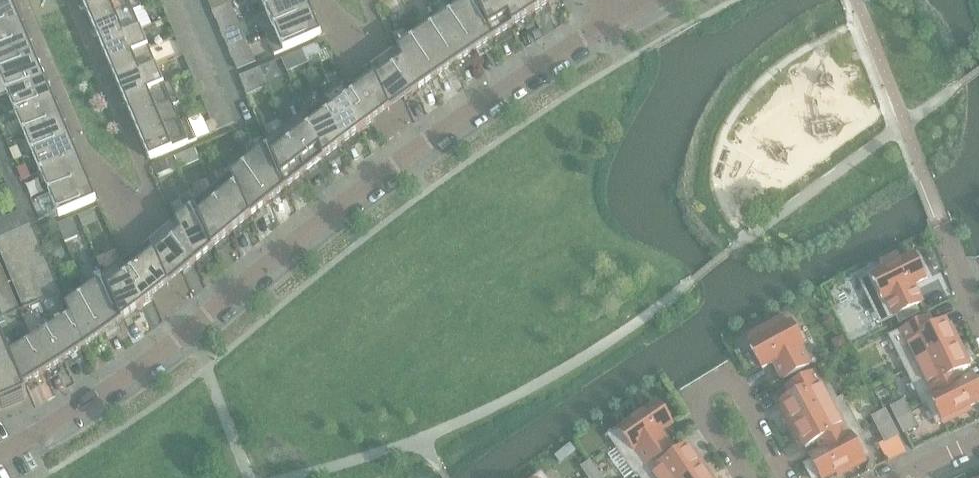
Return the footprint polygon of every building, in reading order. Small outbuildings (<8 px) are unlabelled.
[(13,0),(0,6),(0,29),(22,20),(13,0)] [(106,0),(81,0),(84,9),(106,0)] [(141,8),(138,0),(106,0),(84,9),(92,28),(141,8)] [(267,11),(292,0),(262,0),(267,11)] [(308,0),(292,0),(267,11),(275,31),(314,14),(308,0)] [(477,0),(471,0),(456,10),(475,53),(494,41),(477,0)] [(502,0),(477,0),(494,41),(513,28),(502,0)] [(525,0),(502,0),(513,28),(532,16),(525,0)] [(553,0),(525,0),(532,16),(554,2),(553,0)] [(234,11),(230,2),(212,10),(215,19),(234,11)] [(141,30),(136,19),(133,12),(141,8),(92,28),(101,47),(141,30)] [(475,53),(456,10),(437,23),(455,66),(475,53)] [(189,19),(186,11),(173,17),(176,25),(189,19)] [(284,51),(323,35),(314,14),(275,31),(266,35),(275,55),(284,51)] [(22,20),(0,29),(0,53),(30,40),(22,20)] [(455,66),(437,23),(418,36),(436,79),(455,66)] [(237,33),(233,25),(220,30),(224,38),(237,33)] [(149,49),(148,46),(141,30),(101,47),(109,66),(149,49)] [(197,38),(194,30),(181,35),(184,43),(197,38)] [(436,79),(418,36),(398,49),(417,93),(436,79)] [(30,40),(0,53),(0,77),(39,60),(30,40)] [(322,54),(318,44),(303,50),(307,61),(322,54)] [(245,53),(242,45),(229,50),(232,58),(245,53)] [(157,68),(156,65),(149,49),(109,66),(116,85),(157,68)] [(205,57),(202,49),(189,54),(192,62),(205,57)] [(417,93),(398,49),(372,68),(391,112),(417,93)] [(292,55),(282,59),(287,72),(298,67),(292,55)] [(39,60),(0,77),(0,78),(8,97),(47,80),(39,60)] [(279,78),(272,63),(260,68),(263,76),(266,83),(279,78)] [(213,75),(210,67),(197,73),(200,81),(213,75)] [(164,85),(163,84),(157,68),(116,85),(124,104),(171,84),(171,83),(164,85)] [(263,76),(260,68),(242,76),(246,84),(263,76)] [(391,112),(372,68),(356,79),(344,88),(362,132),(374,123),(391,112)] [(55,100),(47,80),(8,97),(17,117),(55,100)] [(132,122),(179,103),(171,84),(124,104),(132,122)] [(221,94),(218,86),(205,92),(208,100),(221,94)] [(362,132),(344,88),(325,102),(343,146),(362,132)] [(64,120),(55,100),(17,117),(25,137),(64,120)] [(343,146),(325,102),(306,116),(325,160),(343,146)] [(180,123),(179,121),(173,106),(180,103),(179,103),(132,122),(140,141),(189,121),(188,120),(180,123)] [(229,113),(226,105),(213,111),(216,118),(229,113)] [(325,160),(306,116),(287,131),(306,175),(325,160)] [(72,140),(64,120),(25,137),(33,157),(72,140)] [(149,161),(197,140),(189,121),(140,141),(149,161)] [(306,175),(287,131),(268,146),(287,190),(306,175)] [(81,160),(72,140),(33,157),(42,176),(81,160)] [(287,190),(268,146),(250,160),(269,204),(287,190)] [(192,163),(187,151),(174,157),(179,168),(192,163)] [(89,180),(81,160),(42,176),(50,196),(89,180)] [(170,171),(166,160),(152,166),(157,177),(170,171)] [(269,204),(250,160),(231,175),(250,219),(269,204)] [(250,219),(231,175),(213,191),(232,235),(250,219)] [(98,201),(89,180),(50,196),(59,217),(98,201)] [(232,235),(213,191),(195,206),(214,250),(232,235)] [(214,250),(195,206),(176,222),(195,266),(214,250)] [(96,223),(91,210),(79,216),(84,228),(96,223)] [(79,237),(71,219),(58,225),(66,243),(79,237)] [(195,266),(176,222),(150,243),(169,287),(184,275),(195,266)] [(169,287),(150,243),(124,264),(143,308),(154,300),(169,287)] [(63,260),(65,254),(63,248),(57,246),(50,248),(48,255),(51,261),(57,263),(63,260)] [(914,285),(925,280),(922,275),(926,274),(918,259),(915,261),(913,257),(901,263),(897,254),(881,262),(885,271),(862,282),(882,323),(900,314),(904,322),(920,314),(917,306),(922,303),(914,285)] [(143,308),(124,264),(105,278),(124,322),(138,312),(143,308)] [(124,322),(105,278),(101,281),(86,292),(105,336),(124,322)] [(105,336),(86,292),(66,306),(72,320),(85,350),(87,348),(85,344),(99,339),(100,340),(105,336)] [(960,345),(954,332),(951,333),(946,324),(935,329),(930,318),(924,321),(920,315),(899,325),(902,332),(891,337),(907,370),(960,345)] [(810,365),(801,348),(803,347),(791,325),(788,326),(784,317),(748,336),(752,345),(750,346),(763,369),(773,363),(783,380),(810,365)] [(85,350),(72,320),(52,333),(65,363),(67,361),(66,358),(80,352),(80,353),(85,350)] [(65,363),(52,333),(33,345),(46,375),(48,374),(46,371),(60,365),(61,365),(65,363)] [(20,403),(28,400),(23,388),(22,389),(9,359),(5,349),(0,337),(0,412),(20,403)] [(850,347),(844,337),(833,343),(838,354),(850,347)] [(46,375),(33,345),(9,359),(22,389),(23,388),(28,386),(27,383),(41,377),(41,378),(46,375)] [(957,374),(968,368),(963,359),(966,357),(960,345),(907,370),(923,402),(961,383),(957,374)] [(837,402),(825,381),(820,384),(815,374),(787,388),(793,399),(782,405),(787,414),(784,416),(791,428),(837,402)] [(978,403),(978,383),(977,380),(974,381),(972,378),(961,383),(923,402),(924,403),(927,402),(937,423),(943,421),(944,424),(961,416),(959,413),(978,403)] [(859,431),(842,400),(837,402),(791,428),(798,441),(801,439),(806,448),(817,442),(822,452),(859,431)] [(904,432),(916,426),(904,403),(892,409),(904,432)] [(672,446),(662,432),(672,425),(657,404),(610,436),(635,472),(672,446)] [(897,436),(885,413),(873,419),(885,442),(897,436)] [(868,455),(857,434),(860,432),(859,431),(822,452),(811,457),(813,461),(805,465),(812,477),(818,477),(821,476),(822,477),(826,477),(847,467),(849,470),(865,461),(863,458),(868,455)] [(704,465),(697,455),(694,457),(688,448),(678,455),(672,446),(635,472),(635,473),(637,472),(642,477),(686,477),(704,465)] [(596,473),(590,463),(583,468),(590,477),(596,473)] [(712,476),(704,465),(686,477),(709,477),(712,476)]
